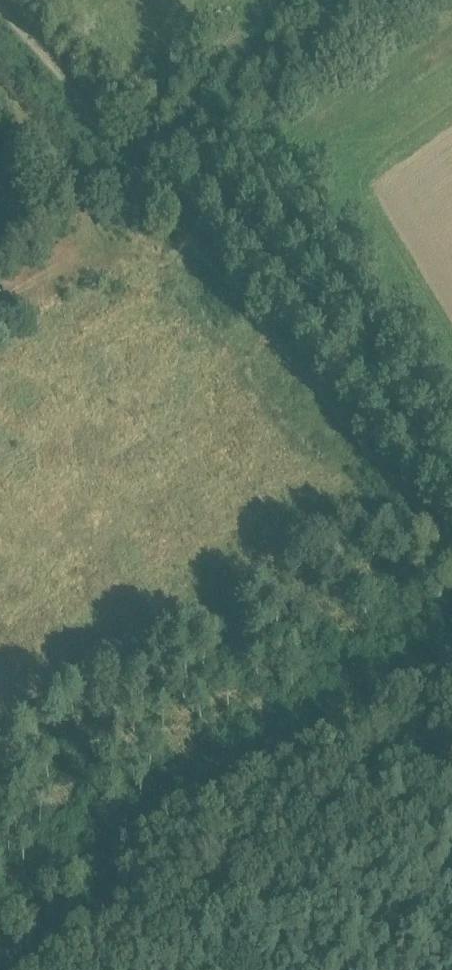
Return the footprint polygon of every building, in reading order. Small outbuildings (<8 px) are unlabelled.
[(71,12),(64,0),(50,0),(61,18),(71,12)]
